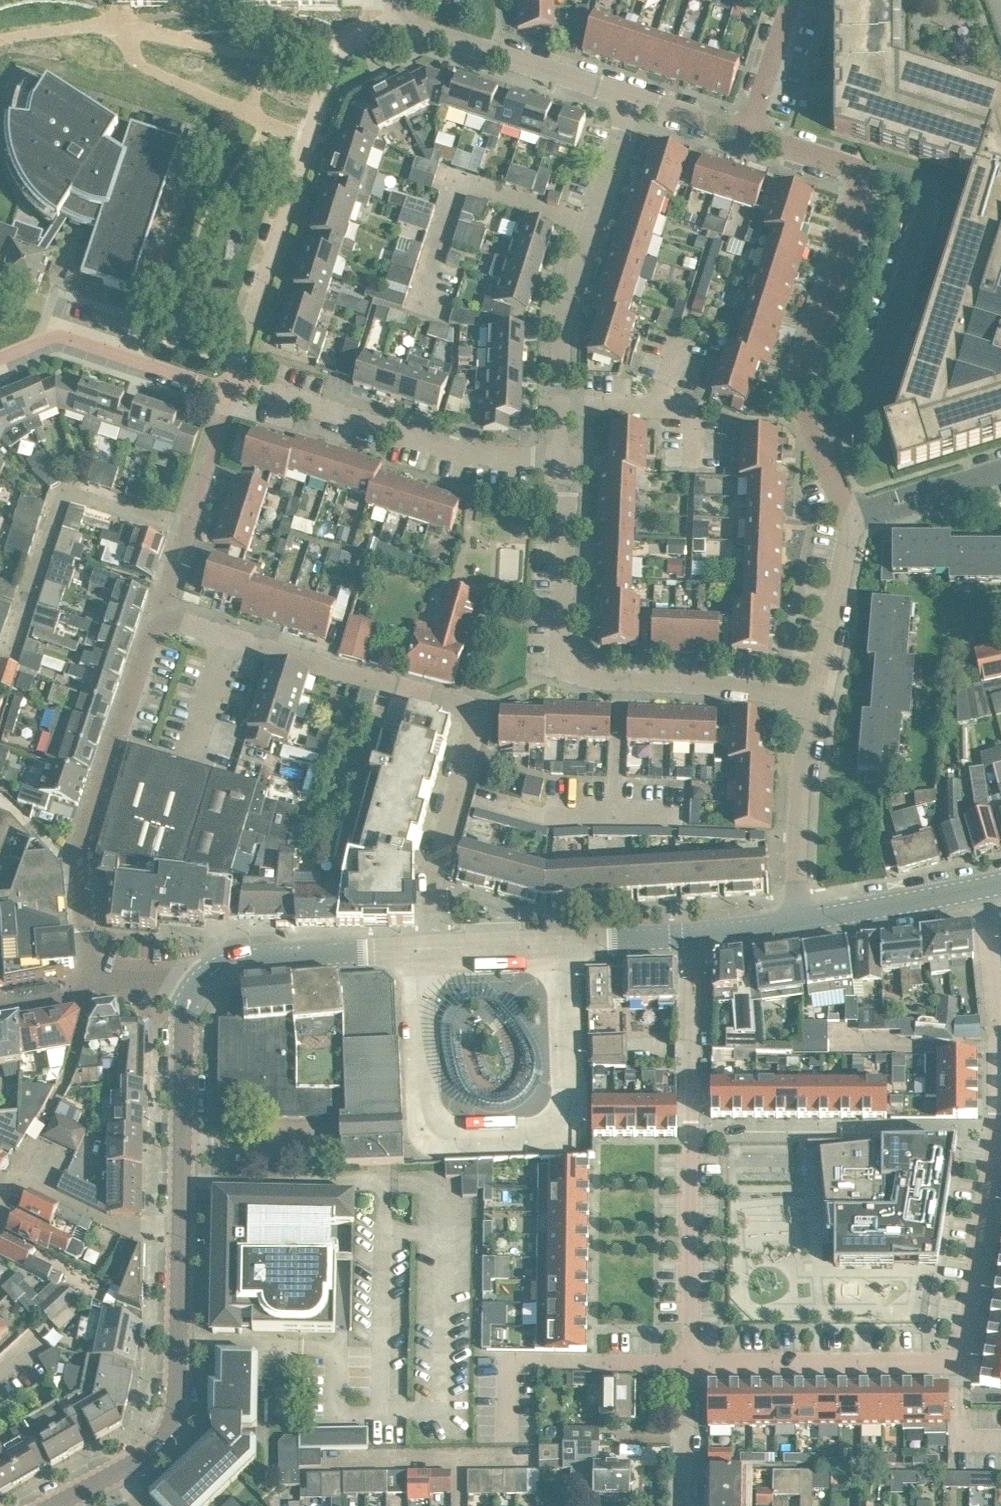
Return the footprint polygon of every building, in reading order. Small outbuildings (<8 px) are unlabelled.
[(842,86),(901,86),(901,66),(901,0),(835,0),(835,86),(842,86)] [(741,21),(745,6),(736,3),(731,18),(741,21)] [(589,10),(589,7),(577,7),(576,19),(587,19),(588,15),(589,10)] [(554,30),(554,10),(554,8),(519,8),(519,30),(554,30)] [(603,57),(614,23),(594,17),(583,51),(603,57)] [(624,64),(635,30),(614,23),(603,57),(624,64)] [(645,71),(655,36),(635,30),(624,64),(645,71)] [(666,77),(677,43),(655,36),(645,71),(666,77)] [(687,84),(697,50),(677,43),(666,77),(687,84)] [(707,90),(718,56),(697,50),(687,84),(707,90)] [(740,63),(718,56),(707,90),(729,97),(740,63)] [(835,97),(835,131),(870,143),(872,136),(882,139),(880,146),(909,155),(911,148),(922,151),(920,158),(949,168),(951,161),(962,164),(960,171),(976,176),(923,342),(918,341),(913,342),(909,345),(906,349),(904,354),(904,359),(906,363),(909,367),(914,370),(897,420),(884,425),(898,470),(1000,438),(1000,105),(999,104),(1000,98),(972,88),(969,95),(959,92),(961,85),(932,76),(930,82),(919,79),(921,72),(901,66),(901,86),(842,86),(842,97),(835,97)] [(441,107),(450,78),(426,70),(414,76),(417,82),(411,84),(408,77),(390,87),(405,117),(430,104),(441,107)] [(468,116),(478,85),(457,78),(455,85),(449,83),(451,78),(450,78),(441,107),(437,120),(445,122),(449,110),(468,116)] [(104,285),(131,294),(132,292),(130,291),(185,127),(155,117),(150,133),(132,127),(122,158),(106,147),(119,127),(48,82),(35,102),(26,96),(23,104),(21,113),(19,120),(11,119),(10,132),(11,145),(14,158),(17,170),(23,182),(30,193),(38,203),(47,212),(58,220),(44,241),(41,240),(44,233),(15,223),(13,230),(0,226),(0,258),(8,260),(1,281),(37,293),(49,257),(45,255),(69,217),(73,218),(71,225),(85,229),(87,223),(99,227),(83,275),(81,274),(80,276),(104,284),(104,285)] [(492,138),(503,100),(496,98),(499,91),(478,85),(468,116),(487,122),(483,135),(492,138)] [(382,129),(405,117),(390,87),(370,97),(373,104),(368,106),(365,102),(353,108),(346,131),(378,141),(382,129)] [(522,133),(532,102),(511,95),(509,102),(503,100),(492,138),(499,140),(503,127),(522,133)] [(552,108),(532,102),(522,133),(540,139),(536,152),(545,154),(557,117),(550,115),(552,108)] [(576,151),(586,119),(565,112),(563,119),(557,117),(545,154),(553,157),(557,145),(576,151)] [(388,144),(378,141),(346,131),(345,133),(351,135),(349,141),(342,139),(335,158),(368,168),(374,149),(386,153),(388,144)] [(684,170),(688,156),(654,145),(648,164),(643,163),(642,166),(690,181),(693,173),(684,170)] [(436,146),(436,152),(443,155),(441,160),(453,164),(457,152),(436,146)] [(485,154),(474,151),(468,172),(478,176),(485,154)] [(441,160),(443,155),(436,152),(432,164),(439,166),(441,160)] [(715,197),(725,163),(703,156),(692,189),(715,197)] [(368,168),(335,158),(329,179),(335,181),(334,187),(371,199),(374,190),(362,187),(368,168)] [(435,178),(439,166),(432,164),(428,162),(416,159),(413,171),(435,178)] [(736,203),(745,170),(725,163),(715,197),(736,203)] [(688,188),(690,181),(642,166),(641,168),(647,170),(641,186),(666,194),(666,196),(676,200),(680,186),(688,188)] [(533,193),(539,176),(511,167),(505,184),(533,193)] [(545,196),(551,177),(552,173),(541,169),(539,176),(533,193),(545,196)] [(755,209),(766,176),(745,170),(736,203),(755,209)] [(432,190),(435,178),(413,171),(409,182),(432,190)] [(659,216),(666,196),(666,194),(641,186),(632,184),(625,206),(659,216)] [(812,196),(777,185),(773,199),(764,196),(762,204),(811,219),(812,216),(806,215),(812,196)] [(368,207),(371,199),(334,187),(331,194),(325,192),(318,212),(350,223),(356,203),(368,207)] [(558,207),(562,195),(551,192),(547,203),(558,207)] [(407,198),(403,210),(432,219),(435,207),(408,199),(407,198)] [(484,222),(489,204),(468,198),(460,222),(473,227),(475,219),(484,222)] [(811,219),(762,204),(760,211),(770,214),(765,227),(774,230),(774,229),(800,237),(805,220),(810,222),(811,219)] [(653,237),(659,216),(625,206),(619,226),(653,237)] [(526,220),(527,216),(509,210),(505,222),(517,226),(513,240),(547,250),(554,229),(526,220)] [(350,223),(318,212),(311,233),(318,235),(316,241),(354,253),(356,244),(345,240),(350,223)] [(427,233),(431,221),(402,212),(399,224),(427,233)] [(703,230),(723,236),(728,222),(708,216),(703,230)] [(473,228),(473,227),(460,222),(453,245),(480,253),(486,232),(473,228)] [(646,257),(653,237),(619,226),(612,248),(646,257)] [(808,240),(800,237),(774,229),(774,230),(768,250),(802,260),(808,240)] [(541,271),(547,250),(513,240),(507,260),(541,271)] [(351,260),(354,253),(316,241),(314,247),(308,245),(301,266),(333,276),(340,257),(351,260)] [(715,241),(711,254),(719,256),(723,244),(715,241)] [(415,273),(423,246),(411,242),(407,256),(396,252),(392,265),(415,273)] [(640,278),(646,257),(612,248),(606,269),(640,278)] [(796,280),(802,260),(768,250),(761,270),(796,280)] [(712,280),(719,256),(711,254),(703,277),(712,280)] [(462,259),(450,255),(447,264),(459,268),(462,259)] [(541,271),(507,260),(496,256),(489,277),(500,280),(534,291),(541,271)] [(409,291),(415,273),(392,265),(386,283),(409,291)] [(333,276),(301,266),(294,286),(301,289),(300,294),(337,306),(340,297),(328,294),(333,276)] [(633,300),(640,278),(606,269),(599,289),(633,300)] [(788,302),(796,280),(761,270),(754,292),(788,302)] [(683,284),(691,287),(695,276),(687,273),(683,284)] [(706,299),(712,280),(703,277),(697,296),(706,299)] [(527,313),(534,291),(500,280),(494,301),(486,299),(481,313),(489,315),(511,318),(525,320),(526,313),(527,313)] [(368,288),(365,296),(403,308),(407,297),(384,290),(383,293),(368,288)] [(627,318),(633,300),(599,289),(593,310),(601,313),(626,321),(627,318)] [(782,324),(788,302),(754,292),(748,313),(782,324)] [(334,314),(337,306),(300,294),(297,301),(290,299),(284,319),(316,329),(323,310),(334,314)] [(679,301),(675,313),(684,316),(688,304),(679,301)] [(476,312),(454,309),(449,323),(461,327),(476,327),(476,312)] [(396,326),(400,314),(390,311),(386,323),(396,326)] [(636,321),(627,318),(626,321),(601,313),(596,330),(590,328),(590,330),(638,345),(640,338),(632,335),(636,321)] [(678,335),(684,316),(675,313),(669,332),(678,335)] [(775,343),(782,324),(748,313),(741,332),(775,343)] [(406,329),(410,317),(400,314),(396,326),(406,329)] [(523,329),(525,320),(511,318),(489,315),(489,327),(488,350),(524,351),(525,329),(523,329)] [(328,333),(316,329),(284,319),(277,340),(284,342),(282,349),(320,360),(322,352),(328,333)] [(438,339),(442,327),(431,324),(428,336),(438,339)] [(454,331),(448,329),(442,327),(438,339),(450,343),(454,331)] [(635,354),(638,345),(590,330),(589,333),(594,335),(588,354),(622,365),(627,351),(635,354)] [(768,366),(775,343),(741,332),(735,353),(734,355),(760,363),(768,366)] [(337,374),(350,378),(360,344),(347,340),(337,374)] [(472,359),(473,349),(460,349),(459,358),(472,359)] [(523,373),(524,351),(488,350),(487,371),(523,373)] [(754,380),(760,363),(734,355),(735,353),(726,350),(722,364),(713,361),(711,368),(759,383),(760,381),(754,380)] [(376,392),(386,358),(365,351),(354,385),(376,392)] [(396,399),(407,365),(386,358),(376,392),(396,399)] [(417,405),(428,371),(430,364),(409,358),(407,365),(396,399),(417,405)] [(758,387),(759,383),(711,368),(708,377),(717,379),(712,393),(734,400),(732,408),(742,411),(745,403),(747,404),(753,385),(758,387)] [(449,378),(428,371),(417,405),(438,412),(449,378)] [(522,395),(523,373),(487,371),(486,393),(522,395)] [(67,413),(76,385),(56,378),(40,385),(38,381),(19,389),(36,432),(41,443),(47,441),(43,430),(44,429),(40,417),(57,410),(67,413)] [(457,378),(454,388),(465,392),(468,382),(457,378)] [(90,433),(104,390),(84,383),(82,387),(76,385),(67,413),(86,419),(82,431),(90,433)] [(462,402),(465,392),(454,388),(451,399),(462,402)] [(19,389),(0,397),(0,440),(2,441),(10,450),(36,432),(19,389)] [(121,431),(130,403),(124,401),(125,397),(104,390),(90,433),(98,436),(102,424),(121,431)] [(521,417),(522,395),(486,393),(484,429),(508,431),(509,417),(521,417)] [(144,451),(159,408),(138,401),(136,405),(130,403),(121,431),(140,437),(136,449),(144,451)] [(176,424),(178,419),(180,414),(159,408),(144,451),(152,454),(156,442),(191,454),(199,432),(176,424)] [(647,443),(647,428),(612,427),(611,447),(605,446),(605,450),(656,452),(656,443),(647,443)] [(778,434),(742,432),(741,447),(732,446),(732,455),(782,457),(783,454),(777,454),(778,434)] [(286,471),(294,446),(277,441),(279,435),(274,434),(272,439),(253,433),(242,467),(256,471),(253,480),(269,485),(272,477),(286,482),(289,472),(286,471)] [(307,478),(317,444),(297,437),(294,446),(286,471),(289,472),(307,478)] [(328,484),(338,450),(317,444),(307,478),(328,484)] [(349,491),(359,457),(338,450),(328,484),(349,491)] [(646,459),(655,460),(656,452),(605,450),(605,452),(611,452),(610,470),(636,471),(636,473),(645,474),(646,459)] [(782,460),(782,457),(732,455),(732,463),(741,463),(740,478),(749,478),(749,476),(776,477),(777,459),(782,460)] [(371,498),(379,473),(382,466),(382,464),(359,457),(349,491),(370,498),(371,498)] [(32,471),(51,490),(62,483),(51,461),(32,471)] [(95,461),(88,484),(113,492),(120,469),(95,461)] [(636,494),(636,473),(636,471),(610,470),(601,470),(600,493),(636,494)] [(386,512),(397,478),(379,473),(371,498),(370,498),(367,506),(386,512)] [(785,477),(776,477),(749,476),(749,478),(748,500),(784,501),(785,477)] [(409,519),(420,486),(397,478),(386,512),(409,519)] [(268,490),(234,479),(227,502),(261,513),(268,490)] [(130,482),(126,496),(137,499),(141,485),(130,482)] [(428,525),(439,492),(420,486),(409,519),(428,525)] [(462,499),(453,496),(439,492),(428,525),(451,532),(462,499)] [(635,515),(636,494),(600,493),(599,514),(635,515)] [(37,530),(46,504),(24,497),(15,523),(37,530)] [(783,522),(784,501),(748,500),(748,521),(783,522)] [(261,513),(227,502),(220,523),(254,534),(261,513)] [(113,518),(87,509),(72,505),(63,529),(78,534),(84,517),(110,526),(113,518)] [(634,537),(635,515),(599,514),(598,536),(634,537)] [(292,530),(312,536),(315,525),(295,519),(292,530)] [(782,544),(783,522),(748,521),(747,543),(782,544)] [(28,559),(37,530),(15,523),(6,552),(28,559)] [(254,534),(220,523),(214,543),(248,553),(254,534)] [(160,560),(166,540),(125,526),(121,536),(105,531),(101,541),(109,544),(129,550),(160,560)] [(83,535),(78,534),(63,529),(56,553),(70,557),(74,543),(79,545),(83,535)] [(911,547),(911,535),(894,536),(893,544),(894,574),(922,574),(922,541),(915,541),(915,547),(911,547)] [(950,574),(951,543),(951,536),(933,535),(933,547),(929,547),(929,541),(922,541),(922,574),(950,574)] [(634,559),(634,537),(598,536),(597,558),(634,559)] [(371,537),(367,550),(376,553),(379,544),(380,540),(371,537)] [(273,553),(282,556),(286,542),(277,540),(273,553)] [(781,566),(782,544),(747,543),(746,565),(781,566)] [(894,574),(893,544),(882,543),(882,582),(894,582),(894,574)] [(979,582),(978,549),(971,549),(972,555),(967,555),(967,544),(951,543),(950,574),(950,583),(979,582)] [(153,579),(160,560),(129,550),(109,544),(103,563),(153,579)] [(395,561),(399,550),(379,544),(376,553),(375,554),(395,561)] [(990,544),(990,555),(986,555),(986,549),(978,549),(979,582),(1000,582),(1000,544),(990,544)] [(419,557),(399,550),(395,561),(415,567),(419,557)] [(71,582),(75,569),(78,560),(70,557),(56,553),(47,582),(65,588),(67,588),(79,594),(82,588),(71,582)] [(253,578),(255,579),(258,570),(244,565),(246,558),(230,553),(228,561),(214,557),(203,591),(222,597),(220,603),(226,604),(228,599),(245,604),(253,578)] [(633,580),(634,559),(597,558),(596,580),(633,580)] [(668,562),(667,573),(667,581),(677,582),(677,573),(686,574),(686,563),(668,562)] [(692,577),(701,577),(701,564),(692,564),(692,577)] [(780,587),(781,566),(746,565),(745,586),(780,587)] [(141,615),(149,593),(120,583),(121,578),(96,570),(91,586),(116,594),(112,606),(141,615)] [(276,586),(255,579),(253,578),(245,604),(242,613),(265,620),(276,586)] [(632,600),(633,580),(596,580),(595,602),(604,602),(632,603),(632,600)] [(18,588),(0,581),(0,596),(14,601),(18,588)] [(59,610),(65,588),(47,582),(39,604),(59,610)] [(655,591),(677,592),(677,583),(655,582),(655,591)] [(704,584),(687,583),(687,592),(704,593),(704,584)] [(721,584),(704,584),(704,593),(721,593),(721,584)] [(286,627),(297,592),(276,586),(265,620),(286,627)] [(446,586),(440,606),(434,628),(417,623),(414,632),(417,633),(406,670),(405,670),(405,672),(455,686),(456,685),(454,684),(466,645),(465,644),(478,597),(479,598),(480,596),(446,586)] [(779,610),(780,587),(745,586),(744,605),(744,608),(770,609),(779,610)] [(307,634),(318,599),(297,592),(286,627),(307,634)] [(326,640),(332,620),(337,605),(318,599),(307,634),(326,640)] [(649,601),(640,601),(632,600),(632,603),(604,602),(603,620),(598,620),(598,623),(648,625),(649,601)] [(912,604),(893,602),(873,601),(871,618),(882,619),(882,623),(877,623),(876,630),(910,633),(912,604)] [(12,607),(0,603),(0,639),(1,639),(12,607)] [(61,611),(59,610),(39,604),(32,628),(53,635),(56,625),(61,611)] [(769,627),(770,609),(744,608),(744,605),(736,605),(735,618),(725,618),(724,627),(775,629),(775,627),(769,627)] [(134,638),(141,615),(112,606),(105,628),(134,638)] [(351,614),(341,650),(340,656),(366,663),(377,621),(351,614)] [(653,616),(652,652),(674,653),(676,617),(653,616)] [(134,638),(105,628),(72,617),(68,628),(101,639),(97,650),(126,660),(134,638)] [(676,617),(674,653),(696,654),(698,618),(676,617)] [(698,618),(696,654),(718,655),(720,619),(698,618)] [(648,633),(648,625),(598,623),(598,625),(603,625),(602,645),(638,647),(639,632),(648,633)] [(775,633),(775,629),(724,627),(724,636),(733,636),(733,651),(768,652),(769,633),(775,633)] [(80,644),(53,635),(32,628),(29,637),(77,654),(80,644)] [(907,662),(910,633),(876,630),(876,637),(881,637),(881,641),(870,640),(868,658),(876,659),(907,662)] [(41,646),(27,641),(24,651),(38,655),(41,646)] [(974,651),(981,684),(1000,680),(1000,645),(974,651)] [(119,682),(126,660),(97,650),(90,673),(119,682)] [(72,667),(38,655),(24,651),(20,666),(17,673),(21,674),(35,679),(39,667),(69,677),(72,667)] [(915,662),(907,662),(876,659),(875,675),(886,676),(885,680),(880,680),(879,688),(912,691),(915,662)] [(19,666),(2,660),(0,667),(0,685),(11,689),(19,666)] [(310,674),(270,661),(262,685),(302,698),(310,674)] [(119,682),(90,673),(72,667),(69,677),(86,683),(82,696),(111,706),(119,682)] [(30,693),(35,679),(21,674),(17,688),(30,693)] [(981,684),(984,693),(1000,690),(1000,680),(981,684)] [(991,717),(984,693),(981,684),(973,686),(978,721),(991,717)] [(302,698),(262,685),(255,708),(295,720),(302,698)] [(978,721),(973,686),(956,690),(958,725),(978,721)] [(104,727),(111,706),(82,696),(55,687),(49,704),(62,708),(64,700),(79,705),(75,718),(104,727)] [(910,719),(912,691),(879,688),(879,694),(884,695),(884,699),(873,698),(871,714),(902,718),(910,719)] [(333,695),(332,697),(329,707),(341,710),(345,698),(333,695)] [(17,697),(9,720),(18,723),(25,699),(17,697)] [(567,740),(568,705),(545,704),(544,713),(546,712),(544,739),(545,739),(567,740)] [(443,714),(411,705),(402,737),(394,735),(390,753),(378,750),(358,822),(348,856),(349,856),(347,866),(341,888),(342,888),(337,926),(365,927),(365,926),(389,926),(389,927),(415,926),(415,856),(415,855),(414,855),(420,837),(427,811),(432,793),(439,767),(444,748),(445,748),(452,723),(441,720),(443,714)] [(588,741),(589,705),(568,705),(567,740),(588,741)] [(611,706),(589,705),(588,741),(610,742),(611,706)] [(523,757),(524,706),(521,706),(521,712),(501,711),(500,747),(514,747),(514,756),(523,757)] [(546,712),(544,713),(526,712),(527,706),(524,706),(523,757),(530,757),(530,748),(545,748),(545,739),(544,739),(546,712)] [(651,743),(652,708),(629,707),(628,742),(651,743)] [(289,742),(295,720),(255,708),(249,729),(250,729),(246,742),(268,749),(272,736),(289,742)] [(673,744),(674,709),(652,708),(651,743),(673,744)] [(695,745),(695,710),(674,709),(673,744),(695,745)] [(716,746),(718,711),(695,710),(695,745),(716,746)] [(97,749),(104,727),(75,718),(56,711),(49,733),(53,735),(97,749)] [(900,746),(902,718),(871,714),(863,714),(862,732),(872,733),(872,736),(867,736),(867,743),(900,746)] [(767,718),(731,716),(731,730),(721,730),(721,738),(772,740),(772,738),(766,737),(767,718)] [(15,735),(18,723),(9,720),(6,732),(15,735)] [(89,772),(97,749),(53,735),(46,757),(70,765),(89,772)] [(771,743),(772,740),(721,738),(721,746),(731,746),(731,762),(740,762),(740,760),(765,761),(766,743),(771,743)] [(897,774),(900,746),(867,743),(866,750),(871,751),(871,755),(860,754),(858,771),(866,772),(897,774)] [(179,816),(196,765),(129,745),(94,862),(103,864),(98,881),(99,881),(99,880),(113,884),(108,927),(157,933),(158,920),(166,870),(179,816)] [(2,775),(11,750),(0,747),(0,774),(2,775)] [(774,761),(765,761),(740,760),(740,762),(739,782),(773,783),(774,761)] [(88,776),(69,770),(50,763),(40,793),(23,787),(18,801),(46,811),(51,797),(78,806),(88,776)] [(650,778),(650,769),(650,765),(627,763),(627,777),(650,778)] [(182,873),(213,770),(196,765),(179,816),(166,870),(158,920),(205,925),(206,917),(203,917),(209,877),(182,873)] [(1000,846),(994,827),(990,813),(985,788),(983,768),(969,769),(972,789),(977,816),(964,819),(974,854),(1000,846)] [(663,769),(650,769),(650,778),(663,779),(663,769)] [(679,778),(692,779),(693,770),(679,769),(679,778)] [(231,908),(241,909),(248,877),(232,873),(258,783),(213,770),(182,873),(209,877),(203,917),(206,917),(230,920),(230,918),(233,919),(234,912),(231,912),(231,908)] [(310,816),(311,810),(316,797),(308,796),(310,788),(300,786),(301,783),(262,772),(258,783),(232,873),(248,877),(241,909),(239,919),(297,919),(296,898),(278,898),(282,856),(283,848),(287,850),(295,819),(314,824),(315,818),(310,816)] [(905,774),(897,774),(866,772),(865,783),(904,786),(905,774)] [(527,778),(523,797),(540,801),(545,783),(527,778)] [(772,806),(773,783),(739,782),(738,805),(772,806)] [(971,855),(965,836),(961,821),(960,799),(960,783),(947,783),(947,799),(949,827),(939,829),(948,861),(971,855)] [(913,792),(917,807),(937,803),(934,787),(913,792)] [(691,824),(701,824),(701,802),(691,802),(691,824)] [(771,828),(772,806),(738,805),(738,826),(771,828)] [(941,861),(935,842),(932,832),(924,834),(917,809),(904,812),(919,867),(941,861)] [(486,821),(488,814),(476,810),(474,818),(486,821)] [(64,879),(59,872),(60,871),(11,816),(0,812),(0,918),(3,932),(5,987),(66,976),(66,975),(63,975),(62,969),(74,968),(72,944),(70,944),(65,879),(64,879)] [(919,867),(904,812),(892,816),(899,841),(879,847),(886,871),(897,868),(899,873),(919,867)] [(498,825),(500,817),(488,814),(486,821),(498,825)] [(511,828),(513,820),(500,817),(498,825),(511,828)] [(348,856),(358,822),(342,818),(333,860),(335,861),(333,871),(332,889),(324,889),(322,926),(337,926),(342,888),(341,888),(347,866),(349,856),(348,856)] [(306,855),(314,824),(295,819),(287,850),(306,855)] [(523,831),(525,824),(513,820),(511,828),(523,831)] [(535,835),(537,827),(525,824),(523,831),(535,835)] [(547,838),(549,830),(537,827),(535,835),(547,838)] [(590,837),(589,829),(578,830),(579,837),(590,837)] [(608,837),(608,829),(595,829),(595,837),(608,837)] [(621,837),(621,829),(608,829),(608,837),(621,837)] [(634,837),(634,829),(621,829),(621,837),(634,837)] [(647,837),(647,829),(634,829),(634,837),(647,837)] [(660,838),(660,829),(647,829),(647,837),(660,838)] [(673,838),(673,830),(660,829),(660,838),(673,838)] [(567,838),(567,830),(555,831),(556,839),(567,838)] [(579,837),(578,830),(567,830),(567,838),(579,837)] [(694,838),(695,830),(681,830),(681,838),(694,838)] [(708,839),(708,831),(695,830),(694,838),(708,839)] [(721,839),(721,832),(708,831),(708,839),(721,839)] [(734,840),(735,832),(721,832),(721,839),(734,840)] [(748,833),(735,832),(734,840),(748,840),(748,833)] [(752,840),(766,841),(766,834),(752,833),(752,840)] [(765,875),(764,857),(550,870),(548,870),(545,869),(464,847),(459,864),(456,863),(451,882),(535,905),(540,888),(545,889),(551,889),(552,907),(769,894),(768,875),(765,875)] [(322,926),(324,889),(320,889),(292,887),(294,862),(290,862),(291,857),(282,856),(278,898),(296,898),(297,919),(297,926),(322,926)] [(946,929),(949,963),(974,960),(971,926),(970,926),(946,929)] [(949,963),(946,929),(920,932),(923,966),(931,965),(932,974),(950,972),(949,963)] [(919,967),(917,935),(916,936),(915,933),(906,934),(906,937),(894,938),(893,935),(884,936),(884,939),(881,939),(881,972),(892,971),(901,970),(903,996),(908,995),(908,991),(912,991),(911,987),(921,986),(919,967)] [(881,972),(881,939),(881,935),(857,937),(857,939),(858,982),(881,981),(881,972)] [(825,944),(832,994),(833,994),(831,984),(851,981),(851,982),(853,981),(847,940),(845,940),(845,941),(825,944)] [(832,994),(825,944),(804,947),(804,946),(802,946),(809,998),(811,997),(832,994)] [(804,991),(798,947),(755,953),(742,955),(744,976),(749,976),(751,1002),(783,998),(782,994),(804,991)] [(744,976),(742,955),(742,953),(719,956),(714,961),(714,1004),(733,1002),(736,1034),(756,1034),(751,1002),(749,976),(744,976)] [(612,1012),(612,1002),(627,1001),(627,1003),(678,1002),(677,967),(673,964),(629,965),(625,968),(625,970),(611,970),(611,969),(587,970),(589,1012),(612,1012)] [(345,1018),(341,982),(340,973),(242,982),(244,1004),(246,1024),(295,1019),(295,1023),(345,1018)] [(392,983),(383,975),(349,977),(349,981),(341,982),(345,1018),(348,1118),(341,1118),(343,1166),(404,1164),(399,1043),(395,1043),(392,983)] [(846,998),(846,1022),(858,1022),(858,998),(846,998)] [(940,1000),(937,1027),(954,1027),(955,1027),(955,1018),(957,1001),(940,1000)] [(348,1118),(345,1018),(295,1023),(295,1019),(246,1024),(244,1004),(237,1004),(237,1021),(228,1021),(228,1054),(219,1053),(218,1108),(260,1108),(260,1116),(341,1118),(348,1118)] [(123,1041),(121,1024),(118,1005),(95,1007),(81,1064),(77,1072),(103,1071),(102,1062),(120,1060),(123,1041)] [(75,1010),(36,1017),(42,1054),(35,1055),(38,1075),(39,1078),(43,1078),(43,1073),(51,1072),(48,1053),(70,1049),(80,1016),(75,1010)] [(884,1027),(884,1020),(884,1010),(874,1010),(874,1027),(884,1027)] [(44,1108),(55,1087),(32,1086),(32,1076),(38,1075),(35,1055),(42,1054),(36,1017),(20,1020),(22,1065),(20,1065),(21,1078),(19,1114),(19,1133),(25,1137),(26,1137),(44,1108)] [(967,1018),(955,1018),(955,1027),(954,1027),(953,1039),(968,1039),(967,1018)] [(968,1039),(982,1039),(980,1018),(967,1018),(968,1039)] [(20,1020),(0,1023),(0,1068),(3,1068),(6,1080),(21,1078),(20,1065),(22,1065),(20,1020)] [(828,1043),(828,1023),(804,1023),(804,1043),(828,1043)] [(139,1024),(121,1024),(123,1041),(119,1083),(144,1083),(145,1030),(139,1024)] [(937,1027),(913,1024),(913,1026),(916,1026),(915,1038),(912,1037),(911,1039),(953,1044),(954,1042),(953,1042),(953,1039),(954,1027),(937,1027)] [(590,1038),(591,1064),(627,1063),(626,1037),(590,1038)] [(735,1052),(734,1061),(748,1061),(748,1053),(735,1052)] [(937,1057),(937,1077),(978,1077),(978,1076),(977,1076),(977,1057),(978,1057),(978,1055),(936,1055),(936,1057),(937,1057)] [(893,1068),(893,1077),(906,1077),(905,1068),(893,1068)] [(635,1082),(635,1073),(626,1073),(626,1082),(635,1082)] [(642,1081),(655,1082),(655,1073),(643,1073),(642,1081)] [(655,1073),(655,1082),(655,1085),(663,1086),(664,1073),(655,1073)] [(714,1082),(714,1081),(712,1081),(712,1118),(713,1118),(714,1117),(734,1117),(734,1118),(734,1077),(734,1082),(714,1082)] [(756,1118),(756,1077),(734,1077),(734,1118),(735,1118),(735,1117),(755,1118),(756,1118)] [(778,1118),(778,1082),(757,1082),(757,1077),(756,1077),(756,1118),(757,1118),(777,1118),(778,1118)] [(778,1082),(778,1118),(779,1118),(779,1117),(798,1118),(799,1118),(799,1077),(798,1077),(798,1082),(778,1082)] [(799,1077),(799,1118),(800,1118),(820,1118),(821,1118),(821,1077),(799,1077)] [(822,1077),(821,1077),(821,1118),(822,1118),(842,1118),(842,1082),(822,1082),(822,1077)] [(906,1077),(893,1077),(893,1085),(905,1085),(906,1077)] [(978,1077),(937,1077),(937,1097),(978,1097),(978,1096),(977,1096),(977,1078),(978,1078),(978,1077)] [(864,1082),(864,1118),(865,1118),(885,1118),(887,1118),(887,1081),(885,1081),(885,1082),(864,1082)] [(864,1118),(864,1082),(842,1082),(842,1118),(843,1118),(863,1118),(864,1118)] [(144,1097),(144,1083),(119,1083),(113,1083),(113,1100),(113,1130),(143,1132),(144,1113),(148,1113),(148,1097),(144,1097)] [(903,1106),(903,1097),(891,1097),(891,1106),(903,1106)] [(936,1117),(936,1119),(978,1119),(978,1117),(977,1117),(977,1098),(978,1098),(978,1097),(937,1097),(937,1117),(936,1117)] [(614,1137),(615,1137),(615,1100),(595,1100),(595,1099),(593,1099),(593,1139),(595,1139),(595,1136),(614,1136),(614,1137)] [(675,1100),(655,1100),(655,1137),(656,1137),(656,1136),(675,1136),(675,1137),(677,1137),(677,1099),(675,1099),(675,1100)] [(113,1100),(101,1100),(101,1131),(110,1131),(113,1130),(113,1100)] [(635,1137),(635,1100),(615,1100),(615,1137),(616,1137),(616,1136),(634,1136),(634,1137),(635,1137)] [(655,1137),(655,1100),(635,1100),(635,1137),(636,1137),(636,1136),(655,1136),(655,1137)] [(66,1147),(77,1125),(82,1114),(61,1104),(55,1115),(67,1120),(56,1142),(66,1147)] [(19,1114),(0,1114),(0,1143),(14,1150),(17,1151),(25,1137),(19,1133),(19,1114)] [(56,1142),(67,1120),(55,1115),(45,1137),(56,1142)] [(87,1130),(77,1125),(66,1147),(76,1151),(87,1130)] [(141,1215),(143,1132),(113,1130),(110,1131),(108,1191),(101,1190),(67,1174),(67,1173),(66,1173),(58,1190),(107,1215),(141,1215)] [(956,1144),(908,1144),(882,1144),(876,1144),(808,1144),(808,1146),(826,1146),(826,1154),(821,1154),(821,1162),(823,1161),(829,1220),(827,1220),(830,1240),(831,1239),(831,1237),(834,1237),(834,1266),(937,1266),(956,1144)] [(9,1158),(0,1153),(0,1174),(2,1170),(6,1170),(9,1164),(8,1160),(9,1158)] [(446,1178),(478,1177),(478,1161),(446,1162),(446,1178)] [(539,1190),(589,1191),(589,1190),(588,1190),(589,1169),(590,1169),(590,1167),(538,1167),(538,1168),(539,1168),(539,1190)] [(484,1190),(493,1190),(493,1177),(485,1177),(484,1190)] [(320,1223),(354,1224),(355,1193),(221,1190),(220,1234),(223,1234),(222,1259),(213,1259),(211,1319),(214,1319),(214,1327),(211,1327),(211,1328),(213,1328),(213,1333),(216,1333),(216,1332),(239,1332),(239,1334),(242,1334),(242,1328),(253,1328),(253,1331),(335,1332),(337,1261),(319,1261),(320,1223)] [(493,1190),(484,1190),(484,1202),(493,1203),(493,1190)] [(589,1191),(539,1190),(538,1213),(589,1214),(589,1213),(588,1213),(588,1192),(589,1192),(589,1191)] [(94,1221),(31,1191),(20,1210),(51,1225),(56,1216),(89,1233),(93,1222),(94,1221)] [(72,1239),(18,1213),(8,1232),(47,1252),(49,1246),(76,1259),(82,1257),(85,1250),(83,1245),(72,1239)] [(589,1237),(589,1236),(588,1236),(588,1215),(589,1215),(589,1214),(538,1213),(538,1214),(548,1214),(548,1235),(538,1235),(538,1236),(589,1237)] [(484,1235),(493,1235),(493,1223),(484,1223),(484,1235)] [(493,1235),(484,1235),(484,1248),(492,1248),(493,1235)] [(37,1251),(24,1245),(6,1236),(0,1246),(0,1257),(13,1264),(49,1281),(52,1283),(59,1286),(64,1276),(54,1271),(33,1259),(37,1251)] [(589,1237),(538,1236),(538,1259),(588,1260),(588,1259),(587,1259),(588,1238),(589,1238),(589,1237)] [(145,1247),(141,1245),(133,1264),(123,1290),(114,1313),(137,1325),(142,1313),(143,1313),(145,1247)] [(483,1281),(492,1281),(495,1281),(495,1258),(483,1258),(483,1281)] [(588,1260),(538,1259),(537,1282),(588,1282),(587,1282),(587,1260),(588,1261),(588,1260)] [(9,1297),(19,1288),(16,1285),(12,1281),(2,1290),(9,1297)] [(483,1281),(483,1294),(492,1294),(492,1281),(483,1281)] [(588,1305),(588,1304),(587,1304),(587,1283),(588,1283),(588,1282),(537,1282),(537,1305),(588,1305)] [(41,1293),(32,1301),(37,1307),(38,1308),(54,1294),(68,1309),(80,1297),(59,1286),(52,1283),(41,1293)] [(114,1313),(123,1290),(112,1286),(102,1307),(114,1313)] [(32,1301),(19,1288),(9,1297),(16,1304),(19,1302),(30,1314),(37,1307),(32,1301)] [(995,1294),(995,1295),(992,1316),(991,1316),(991,1317),(1000,1318),(1000,1295),(995,1294)] [(143,1327),(137,1325),(114,1313),(102,1307),(93,1303),(85,1343),(98,1345),(95,1357),(88,1356),(88,1357),(126,1365),(126,1364),(135,1366),(143,1327)] [(588,1305),(537,1305),(537,1327),(587,1328),(587,1327),(586,1327),(587,1306),(588,1306),(588,1305)] [(483,1327),(491,1327),(492,1314),(483,1314),(483,1327)] [(991,1317),(992,1318),(989,1338),(988,1338),(988,1339),(1000,1341),(1000,1318),(991,1317)] [(0,1322),(0,1341),(9,1332),(0,1322)] [(491,1350),(491,1327),(483,1327),(482,1350),(491,1350)] [(587,1352),(587,1350),(586,1350),(586,1329),(587,1329),(587,1328),(537,1327),(537,1349),(536,1349),(536,1351),(587,1352)] [(988,1339),(987,1340),(988,1340),(985,1361),(984,1361),(984,1362),(1000,1364),(1000,1341),(988,1339)] [(59,1368),(50,1351),(39,1358),(51,1378),(58,1374),(59,1368)] [(259,1358),(255,1353),(215,1353),(210,1357),(209,1418),(213,1422),(213,1434),(152,1493),(152,1500),(158,1505),(209,1505),(257,1460),(257,1443),(254,1439),(251,1438),(251,1430),(253,1430),(257,1426),(259,1358)] [(126,1411),(133,1375),(124,1373),(126,1365),(88,1357),(85,1369),(68,1365),(65,1381),(74,1396),(66,1402),(64,1399),(63,1400),(79,1428),(87,1424),(96,1440),(122,1425),(115,1412),(120,1410),(126,1411)] [(984,1362),(985,1363),(981,1384),(980,1385),(1000,1388),(1000,1364),(984,1362)] [(573,1374),(573,1387),(589,1387),(590,1374),(573,1374)] [(611,1420),(632,1420),(632,1419),(631,1419),(631,1416),(635,1416),(635,1407),(631,1407),(631,1394),(636,1395),(636,1384),(636,1382),(601,1382),(601,1383),(602,1383),(601,1418),(600,1418),(600,1420),(605,1420),(605,1423),(611,1423),(611,1420)] [(840,1426),(861,1426),(861,1386),(860,1385),(860,1386),(840,1387),(840,1386),(839,1386),(840,1426)] [(861,1386),(861,1426),(883,1426),(883,1385),(882,1385),(882,1386),(862,1386),(861,1386)] [(883,1385),(883,1426),(904,1426),(904,1431),(904,1385),(903,1385),(903,1386),(883,1386),(883,1385)] [(904,1385),(904,1431),(925,1431),(925,1436),(926,1436),(926,1385),(925,1385),(925,1386),(905,1386),(905,1385),(904,1385)] [(926,1385),(926,1436),(947,1435),(947,1436),(949,1436),(948,1385),(947,1385),(947,1386),(927,1386),(927,1385),(926,1385)] [(732,1427),(731,1386),(730,1386),(730,1387),(710,1387),(710,1386),(709,1386),(709,1428),(711,1428),(711,1427),(732,1427)] [(731,1386),(732,1427),(753,1427),(753,1386),(752,1386),(752,1387),(732,1387),(732,1386),(731,1386)] [(753,1427),(775,1427),(774,1386),(774,1387),(754,1387),(754,1386),(753,1386),(753,1427)] [(774,1386),(775,1427),(796,1427),(796,1386),(795,1386),(795,1387),(775,1387),(775,1386),(774,1386)] [(796,1427),(818,1427),(818,1386),(817,1386),(817,1387),(797,1387),(797,1386),(796,1386),(796,1427)] [(818,1427),(840,1426),(839,1386),(838,1386),(819,1387),(819,1386),(818,1386),(818,1427)] [(40,1473),(38,1469),(49,1462),(51,1466),(85,1447),(75,1431),(79,1428),(63,1400),(21,1424),(27,1434),(16,1440),(6,1452),(0,1447),(0,1496),(40,1473)] [(299,1450),(321,1450),(368,1449),(369,1429),(299,1430),(299,1450)] [(565,1429),(565,1444),(599,1444),(600,1430),(565,1429)] [(598,1457),(599,1444),(565,1444),(566,1469),(576,1469),(576,1458),(598,1457)] [(564,1471),(563,1446),(539,1447),(540,1471),(564,1471)] [(321,1468),(321,1450),(299,1450),(300,1468),(321,1468)] [(709,1451),(709,1463),(731,1463),(731,1451),(709,1451)] [(741,1463),(753,1463),(753,1455),(741,1455),(741,1463)] [(753,1455),(753,1463),(766,1464),(766,1455),(753,1455)] [(784,1464),(796,1464),(796,1455),(784,1455),(784,1464)] [(796,1455),(796,1464),(809,1464),(809,1455),(796,1455)] [(883,1465),(883,1456),(870,1456),(870,1465),(883,1465)] [(883,1456),(883,1465),(895,1465),(896,1456),(883,1456)] [(913,1465),(926,1465),(926,1457),(913,1456),(913,1465)] [(926,1457),(926,1465),(939,1466),(939,1457),(926,1457)] [(629,1495),(630,1464),(615,1464),(616,1458),(605,1458),(605,1464),(595,1464),(594,1494),(601,1495),(601,1497),(611,1497),(614,1495),(629,1495)] [(827,1469),(840,1469),(840,1460),(827,1460),(827,1469)] [(840,1460),(840,1469),(852,1469),(852,1460),(840,1460)] [(492,1495),(492,1471),(468,1471),(468,1495),(492,1495)] [(516,1495),(516,1471),(492,1471),(492,1495),(516,1495)] [(540,1495),(540,1471),(516,1471),(516,1495),(540,1495)] [(746,1472),(708,1471),(708,1505),(745,1505),(745,1493),(746,1486),(746,1472)] [(813,1483),(831,1484),(832,1472),(801,1471),(801,1472),(799,1497),(801,1497),(801,1505),(813,1505),(813,1483)] [(279,1487),(299,1487),(299,1472),(279,1472),(279,1487)] [(429,1494),(429,1472),(408,1473),(408,1493),(408,1501),(429,1501),(429,1494)] [(452,1472),(429,1472),(429,1494),(452,1494),(452,1472)] [(799,1497),(801,1472),(774,1472),(774,1490),(773,1496),(787,1497),(799,1497)] [(365,1494),(365,1473),(343,1474),(343,1494),(365,1494)] [(388,1494),(387,1473),(365,1473),(365,1494),(388,1494)] [(408,1493),(408,1473),(387,1473),(388,1494),(408,1493)] [(322,1490),(322,1474),(308,1474),(307,1490),(322,1490)] [(343,1494),(343,1474),(322,1474),(322,1490),(322,1499),(331,1498),(343,1498),(343,1494)] [(970,1491),(970,1474),(944,1474),(944,1491),(970,1491)] [(996,1491),(996,1474),(970,1474),(970,1491),(996,1491)] [(890,1476),(890,1484),(917,1484),(917,1476),(890,1476)] [(773,1496),(774,1490),(757,1490),(757,1498),(773,1499),(773,1496)] [(787,1497),(773,1496),(773,1499),(773,1505),(787,1505),(787,1497)] [(873,1498),(852,1498),(852,1505),(873,1505),(873,1498)]
